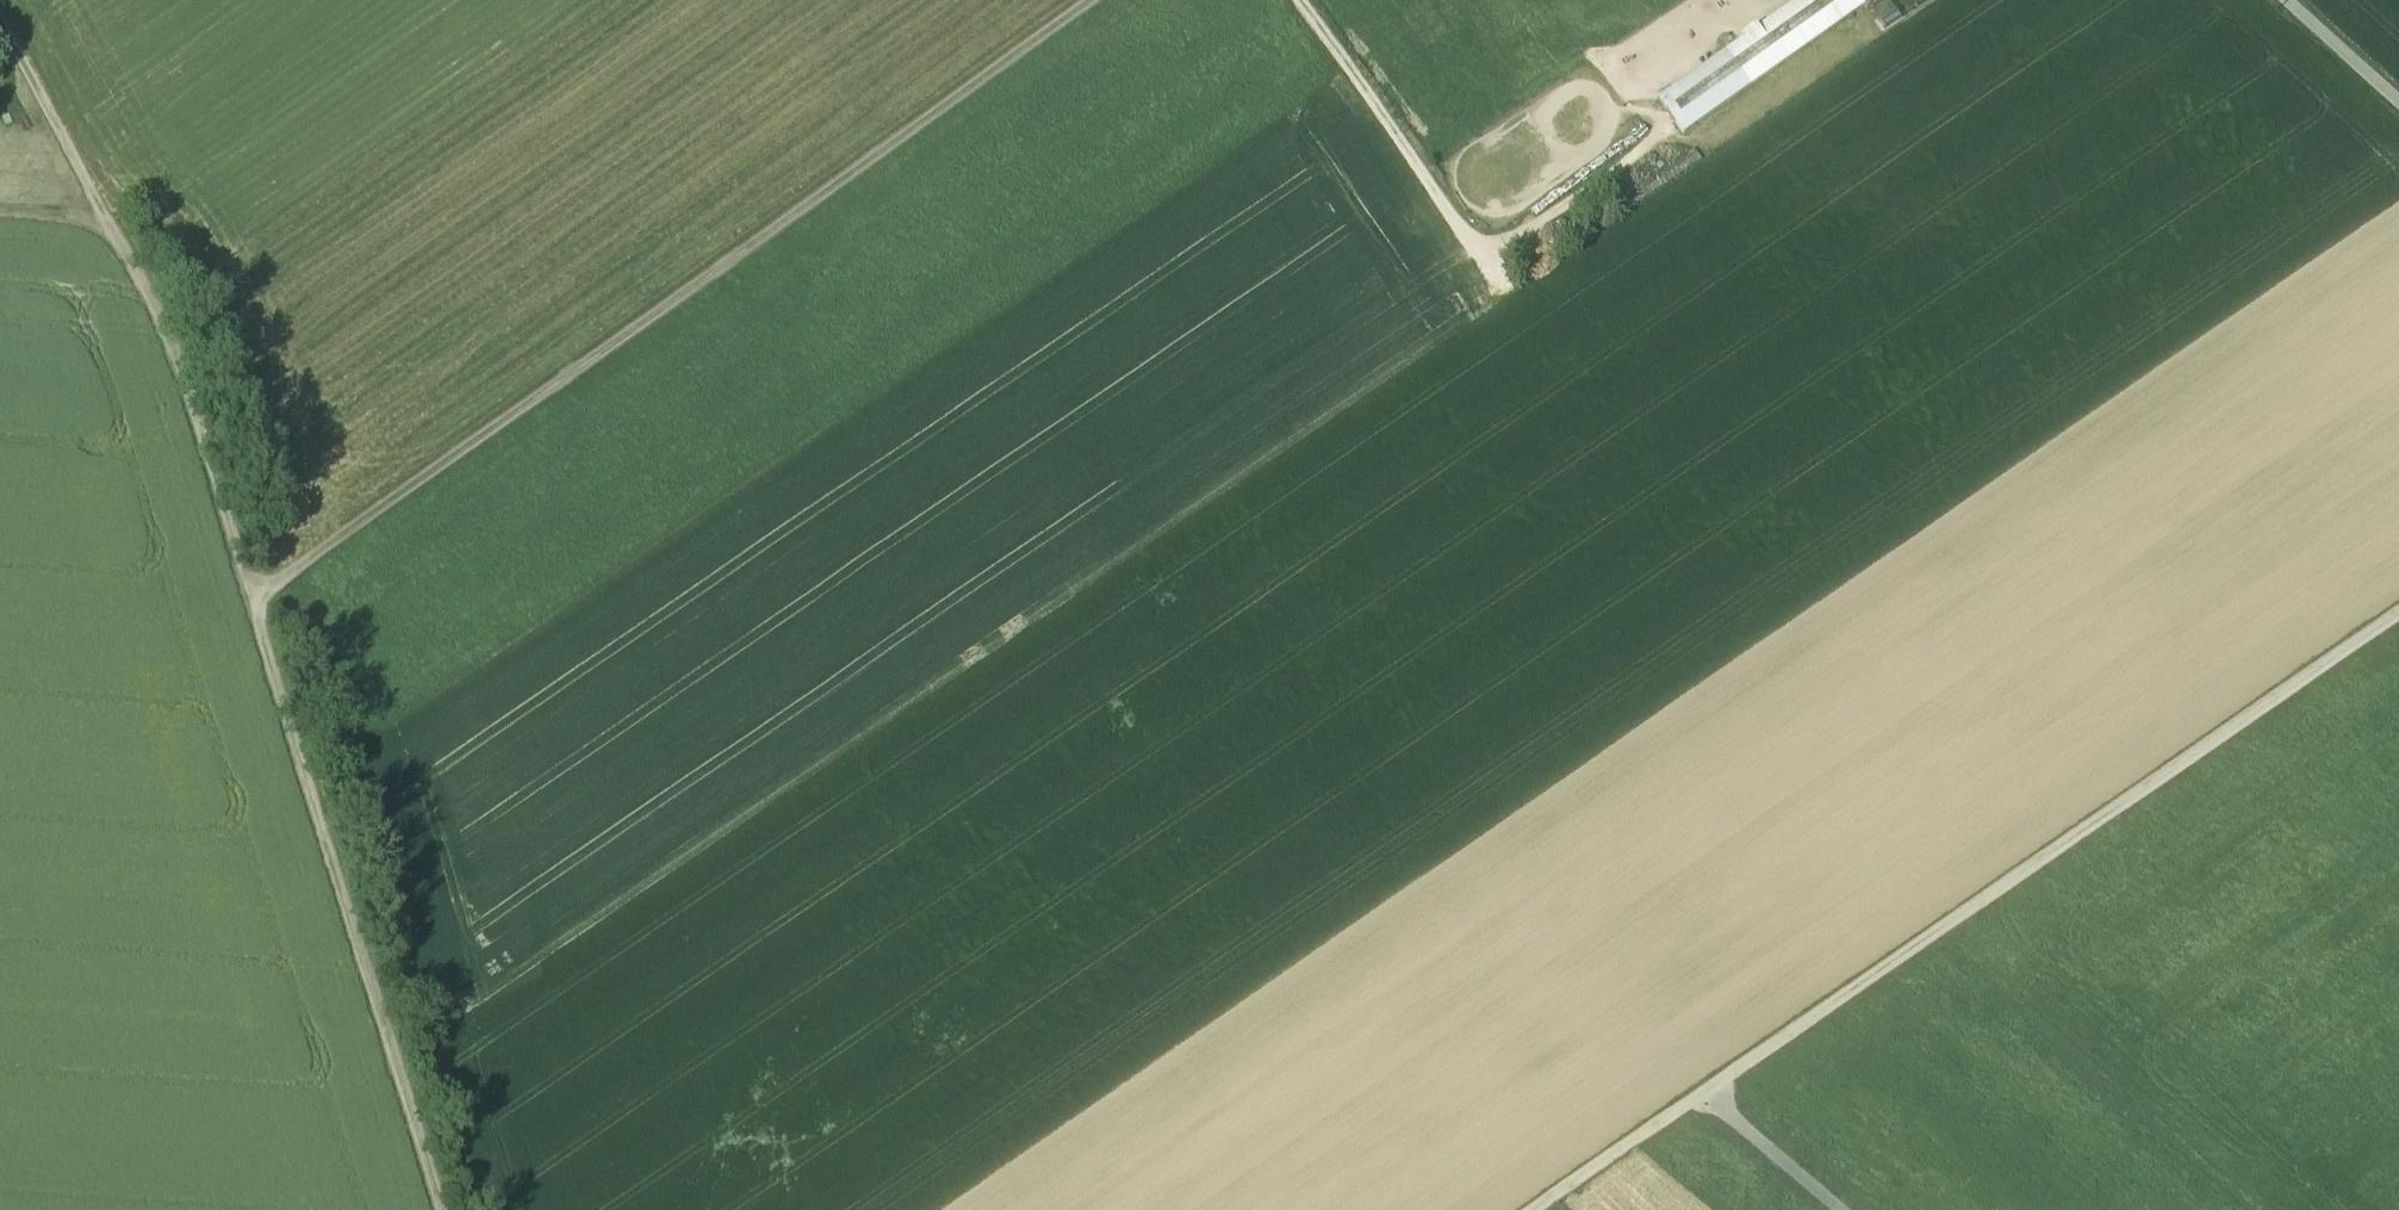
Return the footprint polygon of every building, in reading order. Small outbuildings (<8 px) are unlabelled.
[(1867,9),(1880,0),(1860,0),(1867,9)] [(1732,14),(1711,30),(1718,40),(1728,33),(1734,41),(1746,32),(1732,14)]
